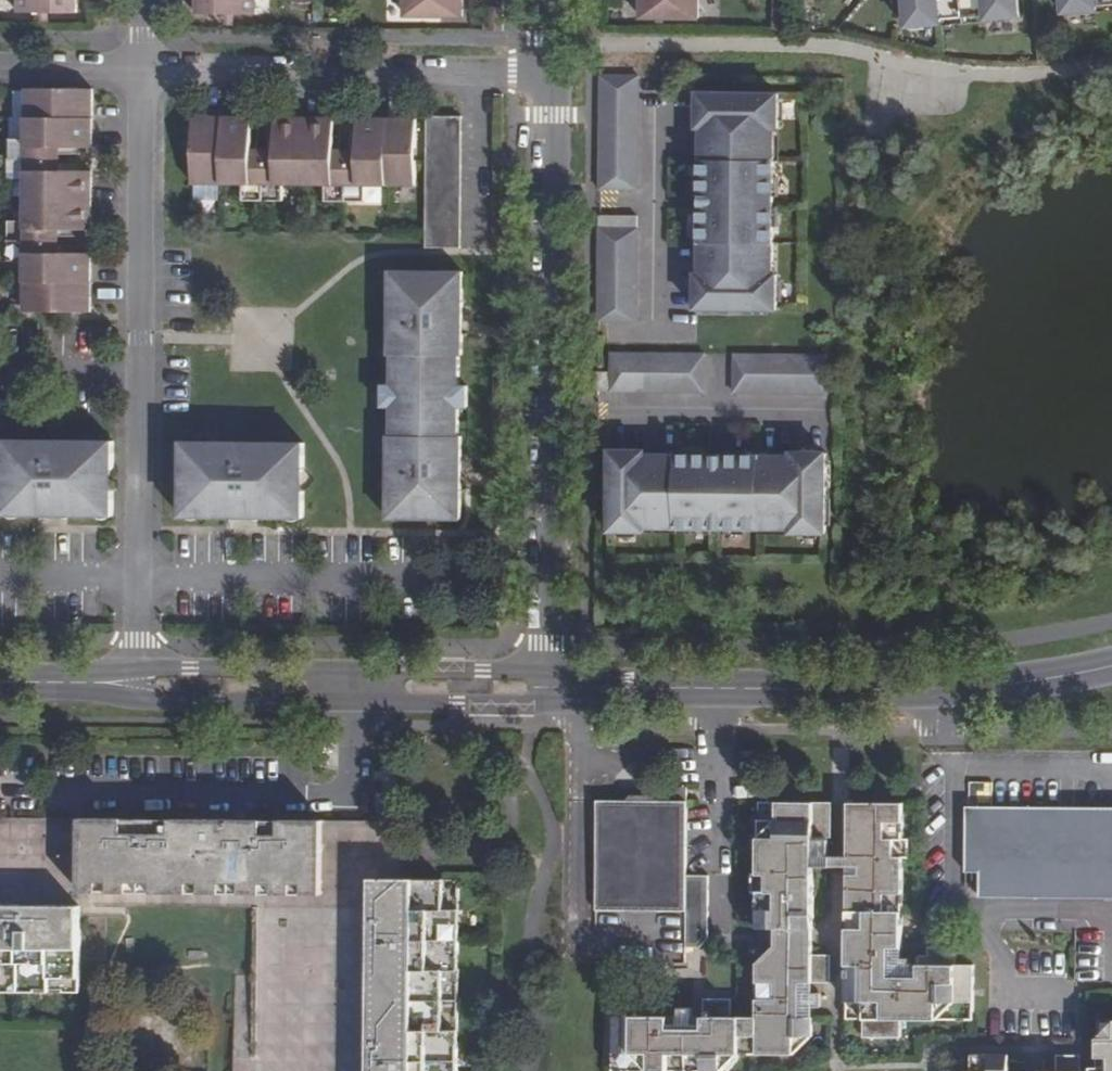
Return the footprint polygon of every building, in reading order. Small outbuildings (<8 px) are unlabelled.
[(76,13),(76,0),(17,0),(16,13),(76,13)] [(195,15),(218,15),(225,15),(226,15),(234,15),(255,16),(255,0),(196,0),(195,15)] [(404,17),(462,18),(462,0),(404,0),(404,17)] [(640,19),(697,20),(698,0),(640,0),(640,19)] [(1017,0),(903,0),(905,28),(939,25),(939,21),(984,17),(984,21),(1018,18),(1017,0)] [(1061,14),(1095,11),(1095,7),(1111,5),(1111,0),(1060,0),(1061,14)] [(47,13),(39,13),(38,27),(47,27),(47,13)] [(225,15),(218,15),(217,29),(226,29),(226,15),(225,15)] [(638,77),(599,77),(598,190),(636,190),(638,77)] [(91,112),(92,89),(72,89),(62,89),(62,94),(50,93),(50,89),(25,89),(24,139),(8,139),(7,179),(24,180),(23,221),(7,220),(6,262),(23,262),(22,312),(48,312),(48,308),(60,308),(60,312),(90,313),(90,285),(90,254),(48,254),(49,230),(91,231),(91,213),(91,194),(91,172),(49,171),(50,148),(91,149),(91,128),(91,112)] [(777,95),(697,94),(697,129),(700,129),(699,276),(695,276),(695,310),(775,311),(776,276),(772,276),(773,130),(777,130),(777,95)] [(449,117),(425,117),(425,249),(460,250),(460,117),(449,117)] [(204,118),(192,118),(191,147),(196,147),(196,159),(191,159),(191,185),(241,185),(241,202),(282,202),(282,186),(323,186),(323,202),(364,203),(364,186),(415,187),(415,162),(410,161),(410,149),(415,149),(415,120),(403,120),(370,119),(357,119),(356,161),(333,161),(333,119),(302,119),(274,118),(274,160),(250,160),(251,118),(233,119),(204,118)] [(636,217),(598,217),(597,322),(635,322),(636,217)] [(462,273),(389,273),(388,355),(391,355),(390,387),(382,387),(382,408),(390,408),(390,437),(387,437),(386,520),(460,520),(460,484),(454,484),(456,472),(460,472),(461,438),(458,438),(458,408),(466,408),(466,388),(458,388),(459,356),(462,356),(462,335),(455,335),(457,322),(462,323),(462,273)] [(597,373),(596,393),(703,393),(703,355),(610,355),(610,373),(597,373)] [(826,356),(733,355),(732,394),(826,394),(826,356)] [(1,489),(1,516),(37,516),(36,514),(65,514),(65,516),(90,517),(112,517),(112,491),(101,479),(112,468),(113,442),(65,442),(65,444),(37,444),(37,441),(2,441),(2,468),(12,479),(1,489)] [(228,443),(181,442),(180,469),(191,480),(180,491),(180,518),(227,518),(227,515),(242,516),(255,516),(255,518),(302,519),(303,492),(291,481),(303,470),(303,443),(256,443),(256,446),(227,445),(228,443)] [(644,453),(609,452),(609,533),(643,533),(643,529),(790,531),(790,534),(825,534),(825,454),(790,454),(790,458),(644,457),(644,453)] [(596,797),(594,963),(684,964),(685,942),(698,942),(707,933),(708,872),(685,873),(686,799),(596,797)] [(757,925),(774,924),(811,925),(812,871),(794,871),(795,853),(812,853),(813,836),(829,837),(830,801),(759,800),(757,925)] [(848,872),(847,997),(864,1014),(864,1033),(899,1033),(899,1015),(973,1017),(973,963),(954,963),(955,945),(927,944),(927,954),(918,954),(918,981),(882,979),(883,944),(900,944),(901,909),(884,909),(884,891),(901,891),(901,855),(883,854),(883,837),(901,838),(902,802),(849,801),(848,854),(866,854),(865,873),(848,872)] [(1090,980),(1111,981),(1111,805),(965,804),(964,872),(978,873),(977,895),(1091,897),(1090,980)] [(82,991),(82,904),(83,817),(0,817),(0,990),(82,991)] [(458,879),(400,879),(402,820),(355,819),(83,817),(82,904),(254,907),(252,1057),(234,1057),(234,1070),(456,1070),(458,879)] [(795,853),(794,871),(812,871),(812,861),(829,862),(829,837),(813,836),(812,853),(795,853)] [(883,837),(883,854),(901,855),(901,838),(883,837)] [(848,854),(848,872),(865,873),(866,854),(848,854)] [(884,891),(884,909),(901,909),(901,891),(884,891)] [(811,925),(774,924),(774,943),(811,943),(811,925)] [(612,1012),(611,1065),(664,1066),(665,1048),(703,1049),(702,1067),(719,1067),(737,1049),(792,1049),(792,1032),(810,1033),(810,1014),(792,1014),(793,979),(811,981),(829,980),(828,954),(811,954),(811,943),(774,943),(774,962),(756,962),(755,1015),(728,1013),(729,995),(702,995),(702,1013),(702,1031),(665,1031),(665,1012),(612,1012)] [(793,979),(792,1014),(810,1014),(811,981),(793,979)] [(665,1012),(665,1031),(702,1031),(702,1013),(665,1012)] [(1099,1035),(1099,1055),(1111,1055),(1111,1035),(1099,1035)] [(665,1048),(664,1066),(702,1067),(703,1049),(665,1048)] [(1028,1070),(1008,1070),(1008,1054),(974,1053),(973,1070),(972,1070),(1028,1070)] [(1054,1070),(1044,1070),(1080,1070),(1080,1053),(1054,1054),(1054,1070)]
